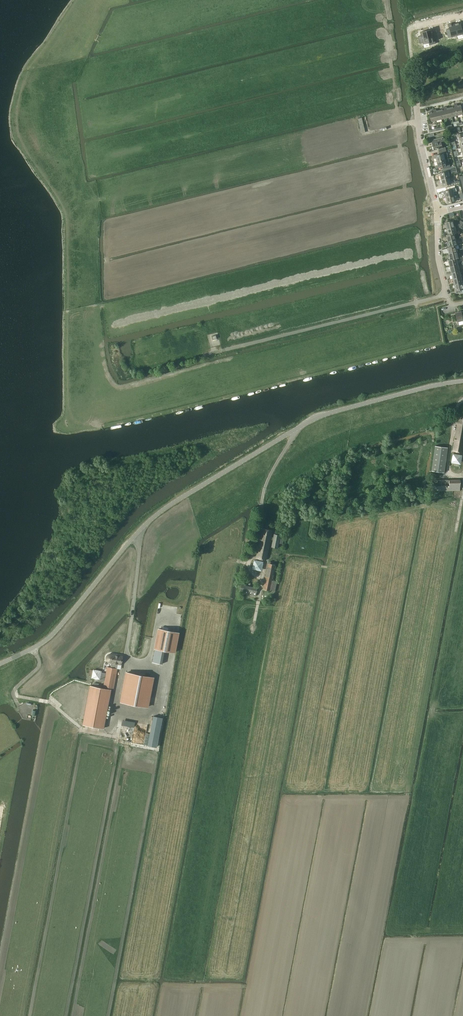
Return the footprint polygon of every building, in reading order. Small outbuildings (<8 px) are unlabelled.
[(455,24),(458,35),(462,34),(462,27),(461,22),(455,24)] [(450,29),(447,30),(449,36),(452,36),(452,37),(458,35),(455,24),(452,24),(452,23),(449,24),(450,29)] [(433,29),(427,31),(430,43),(436,41),(435,39),(438,38),(436,32),(434,32),(433,29)] [(422,36),(419,37),(421,43),(424,43),(424,44),(430,43),(427,31),(421,32),(422,36)] [(457,104),(454,104),(457,115),(462,114),(460,104),(457,105),(457,104)] [(438,149),(439,151),(446,149),(445,146),(442,147),(441,144),(444,143),(443,137),(431,140),(434,150),(438,149)] [(448,157),(446,149),(439,151),(439,154),(435,155),(436,160),(448,157)] [(450,167),(448,157),(436,160),(437,165),(436,165),(437,168),(442,166),(443,169),(450,167)] [(449,174),(452,173),(452,172),(457,171),(455,166),(450,167),(443,169),(444,172),(439,173),(441,179),(450,177),(449,174)] [(450,180),(450,177),(441,179),(443,185),(447,184),(447,187),(455,185),(460,184),(459,181),(458,181),(458,180),(455,181),(454,179),(450,180)] [(455,188),(455,185),(447,187),(448,190),(444,191),(445,197),(454,195),(453,192),(457,191),(456,187),(455,188)] [(455,201),(454,195),(445,197),(447,203),(455,201)] [(445,222),(446,228),(455,226),(453,220),(445,222)] [(446,228),(448,234),(454,233),(456,232),(455,226),(446,228)] [(455,245),(457,245),(456,239),(447,241),(449,246),(449,247),(455,245)] [(457,254),(456,251),(448,253),(450,259),(450,260),(456,258),(461,257),(461,253),(457,254)] [(449,266),(451,272),(459,270),(458,264),(449,266)] [(451,272),(453,278),(461,276),(459,270),(451,272)] [(462,280),(462,279),(462,276),(462,275),(461,276),(453,278),(454,284),(462,282),(462,280)] [(462,282),(454,284),(456,290),(457,290),(457,293),(461,292),(460,289),(462,289),(462,282)] [(462,452),(462,449),(462,415),(459,414),(453,451),(462,452)] [(435,446),(431,471),(444,472),(447,447),(435,446)] [(453,452),(451,461),(460,463),(462,454),(453,452)] [(432,491),(460,490),(460,479),(432,480),(432,491)] [(279,543),(283,544),(284,538),(280,537),(280,535),(274,533),(273,537),(271,537),(273,530),(262,528),(256,557),(266,559),(267,554),(271,539),(273,540),(271,546),(278,548),(279,543)] [(254,559),(253,568),(262,570),(264,560),(254,559)] [(263,588),(275,591),(277,581),(272,580),(276,564),(268,563),(263,588)] [(240,592),(256,595),(257,587),(241,584),(240,592)] [(159,629),(155,648),(175,652),(179,632),(159,629)] [(108,661),(110,662),(111,662),(111,667),(107,666),(104,687),(114,688),(117,668),(118,663),(121,664),(122,656),(111,654),(110,654),(108,655),(107,656),(107,658),(107,660),(108,661)] [(92,677),(99,679),(101,671),(94,669),(92,677)] [(127,672),(121,701),(148,706),(153,677),(127,672)] [(91,685),(84,725),(103,728),(110,689),(91,685)] [(153,716),(148,745),(157,747),(162,718),(153,716)]
